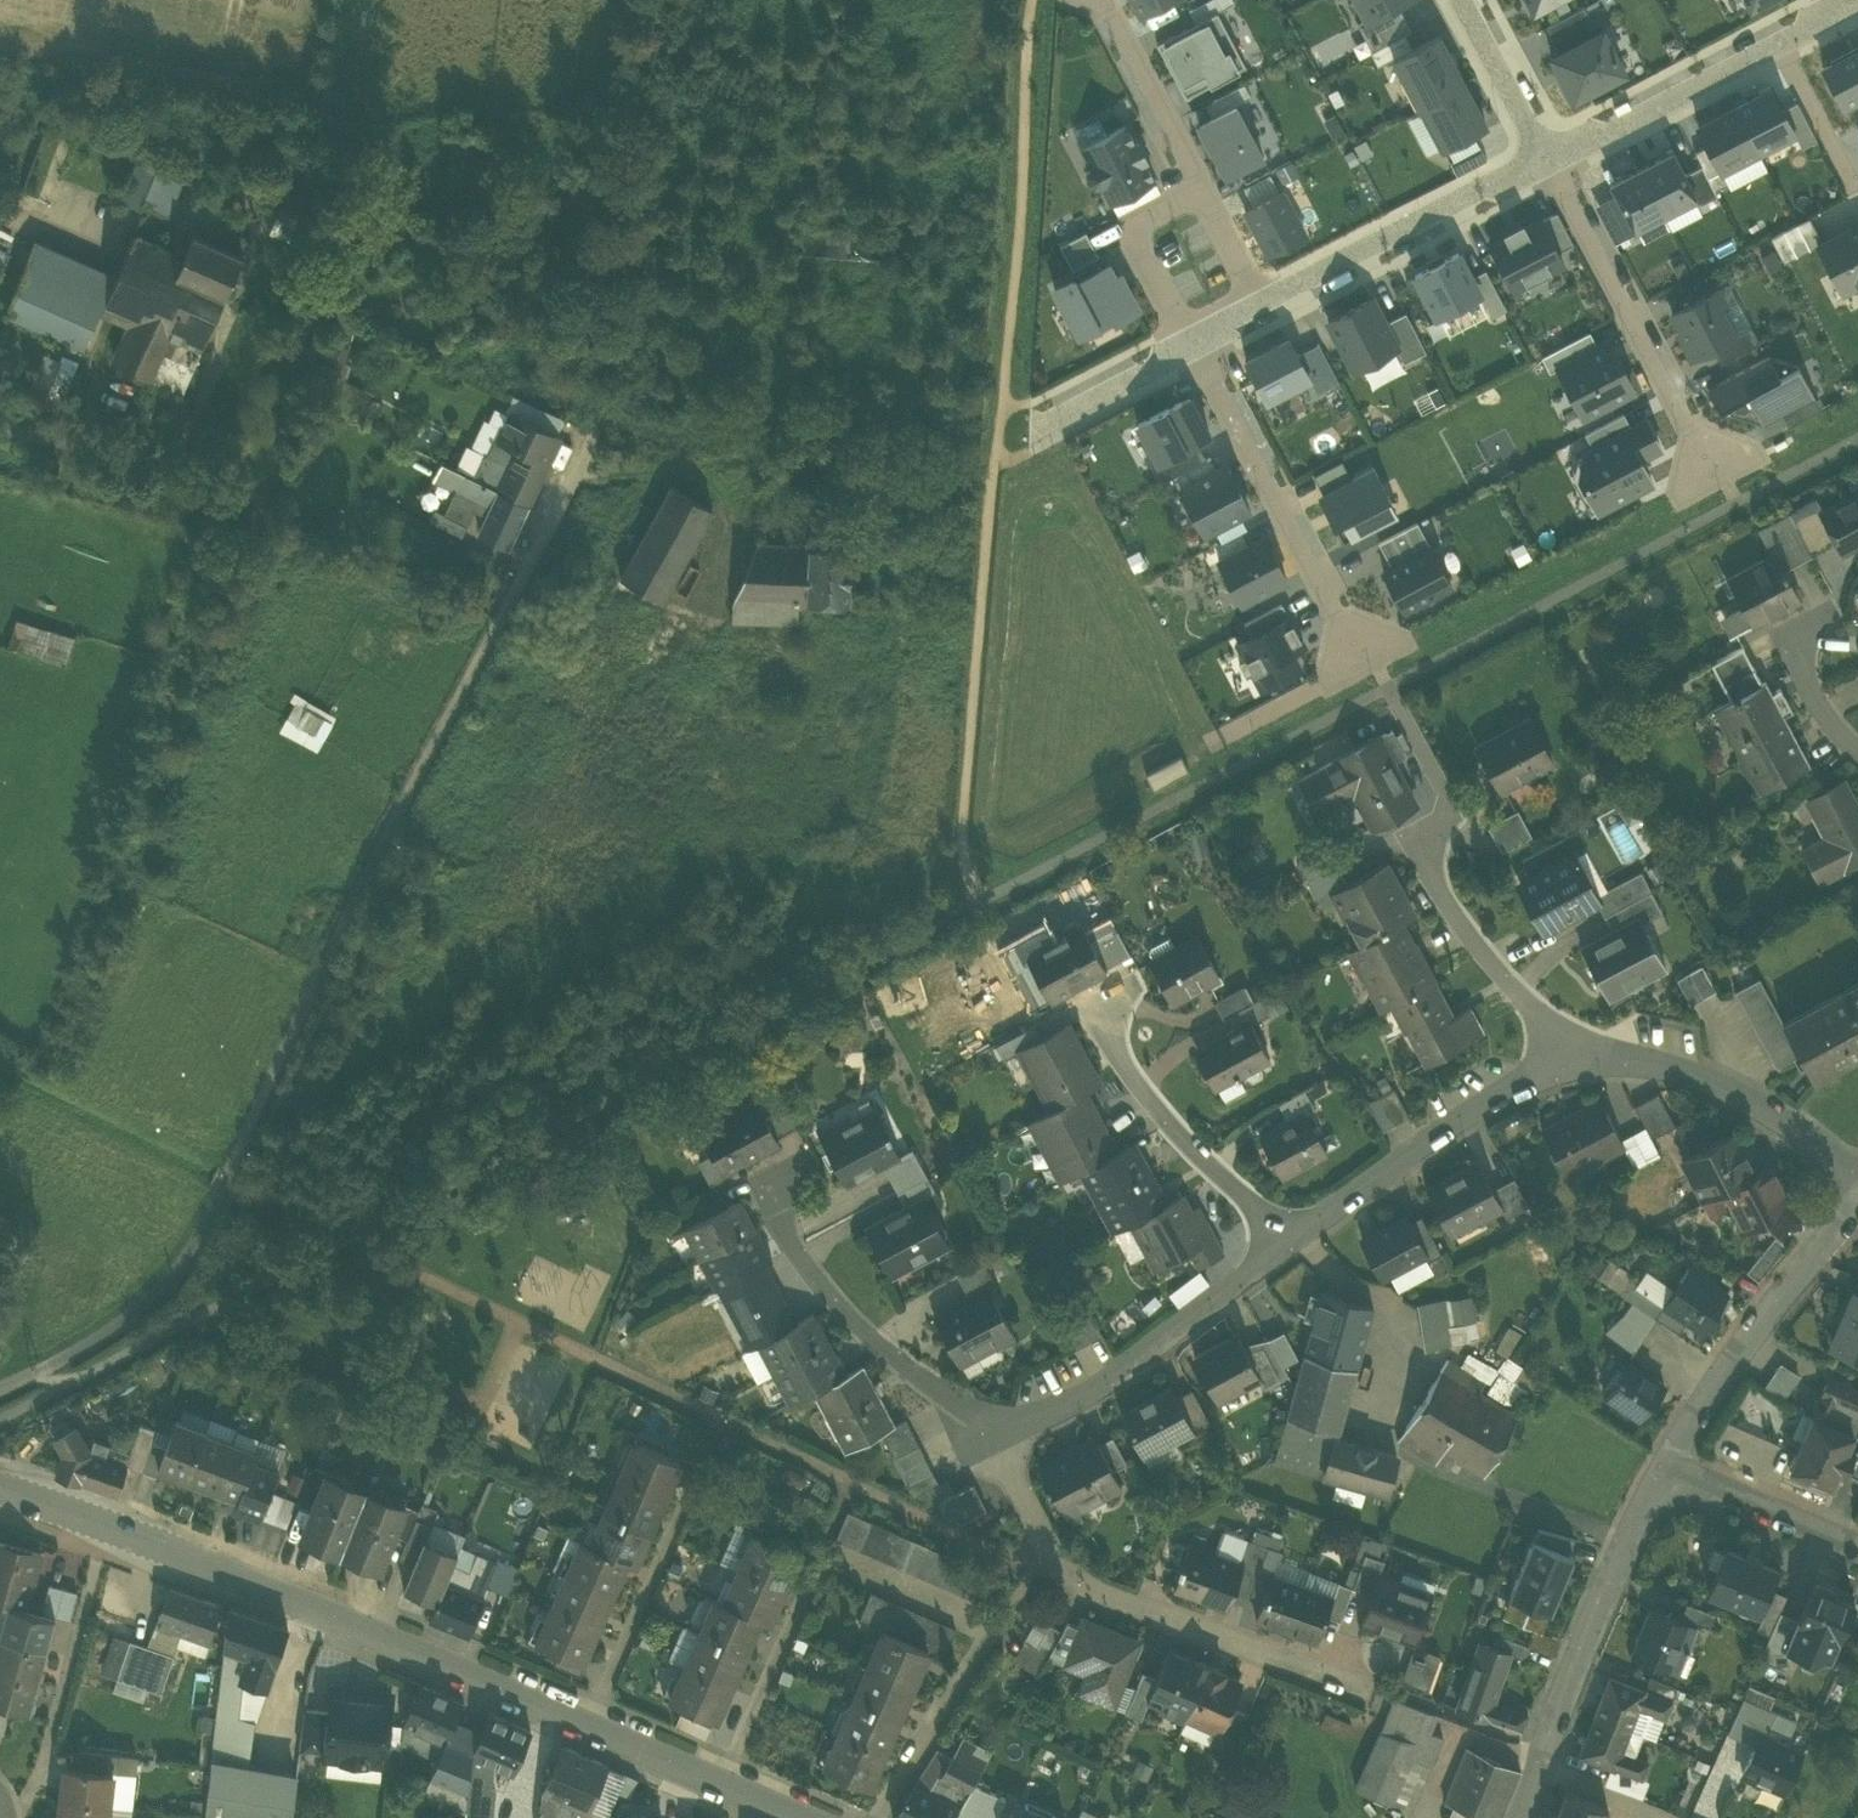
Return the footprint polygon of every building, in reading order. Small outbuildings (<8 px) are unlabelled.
[(1142,13),(1166,0),(1135,0),(1142,13)] [(1196,21),(1217,10),(1235,1),(1235,0),(1205,0),(1190,8),(1196,21)] [(1366,17),(1397,1),(1396,0),(1357,0),(1366,16),(1366,17)] [(1358,21),(1373,49),(1405,32),(1412,29),(1397,1),(1366,17),(1366,16),(1358,21)] [(1546,24),(1560,50),(1598,30),(1585,4),(1546,24)] [(1196,21),(1157,42),(1186,96),(1246,64),(1217,10),(1196,21)] [(1349,25),(1315,43),(1325,62),(1359,45),(1349,25)] [(1579,94),(1625,70),(1603,28),(1598,30),(1560,50),(1551,55),(1564,79),(1570,76),(1579,94)] [(1391,57),(1419,109),(1469,83),(1441,31),(1412,46),(1391,57)] [(1381,63),(1391,57),(1412,46),(1405,32),(1373,49),(1381,63)] [(1824,62),(1846,105),(1857,98),(1857,44),(1824,62)] [(1570,76),(1564,79),(1574,97),(1579,94),(1570,76)] [(1206,102),(1212,113),(1237,100),(1250,93),(1244,81),(1206,102)] [(1490,123),(1469,83),(1419,109),(1420,112),(1438,147),(1440,149),(1447,146),(1473,132),(1490,123)] [(1772,88),(1736,106),(1759,149),(1794,131),(1781,106),(1772,88)] [(1212,113),(1196,121),(1225,176),(1266,154),(1237,100),(1212,113)] [(1795,100),(1781,106),(1794,131),(1802,145),(1814,138),(1795,100)] [(1736,106),(1699,126),(1708,143),(1721,169),(1759,149),(1736,106)] [(1345,129),(1335,111),(1323,118),(1333,136),(1345,129)] [(1427,153),(1438,147),(1420,112),(1409,118),(1427,153)] [(1073,128),(1082,145),(1108,131),(1099,114),(1073,128)] [(1101,181),(1111,200),(1154,178),(1144,159),(1147,157),(1138,140),(1135,141),(1125,122),(1108,131),(1082,145),(1092,163),(1088,169),(1089,177),(1095,182),(1101,181)] [(1447,146),(1454,159),(1480,145),(1473,132),(1447,146)] [(1708,143),(1695,150),(1702,164),(1715,188),(1728,182),(1721,169),(1708,143)] [(161,162),(143,204),(168,214),(194,154),(168,144),(161,162)] [(1487,158),(1480,145),(1454,159),(1450,161),(1457,174),(1487,158)] [(1768,167),(1759,149),(1721,169),(1728,182),(1730,187),(1768,167)] [(1673,150),(1639,167),(1664,213),(1694,197),(1697,196),(1685,173),(1673,150)] [(121,201),(142,209),(143,204),(161,162),(141,154),(121,201)] [(1292,158),(1274,167),(1282,182),(1300,173),(1292,158)] [(1702,164),(1685,173),(1697,196),(1701,203),(1718,194),(1715,188),(1702,164)] [(1664,213),(1639,167),(1610,182),(1616,192),(1629,218),(1634,228),(1635,228),(1637,227),(1664,213)] [(1253,203),(1279,189),(1271,172),(1244,186),(1253,203)] [(1154,178),(1111,200),(1118,213),(1161,191),(1154,178)] [(1253,203),(1245,208),(1269,253),(1306,233),(1282,188),(1279,189),(1253,203)] [(279,214),(310,228),(321,203),(289,189),(279,214)] [(1609,229),(1629,218),(1616,192),(1596,203),(1609,229)] [(1702,213),(1694,197),(1664,213),(1670,225),(1672,229),(1702,213)] [(1557,210),(1541,218),(1558,251),(1574,242),(1557,210)] [(1670,225),(1664,213),(1637,227),(1643,239),(1670,225)] [(310,228),(279,214),(270,232),(302,247),(310,228)] [(1784,262),(1818,244),(1823,242),(1810,216),(1771,236),(1784,262)] [(1507,236),(1491,244),(1514,288),(1564,262),(1558,251),(1541,218),(1525,226),(1523,222),(1505,231),(1507,236)] [(1634,228),(1629,218),(1609,229),(1615,241),(1636,230),(1635,228),(1634,228)] [(1818,244),(1842,290),(1857,282),(1857,224),(1823,242),(1818,244)] [(1086,230),(1061,243),(1073,267),(1099,253),(1086,230)] [(105,304),(136,318),(154,326),(185,255),(136,233),(118,275),(106,301),(105,304)] [(172,335),(203,348),(205,344),(244,254),(194,234),(185,255),(154,326),(172,335)] [(104,300),(106,301),(118,275),(36,239),(8,314),(85,348),(104,300)] [(1458,250),(1415,273),(1437,315),(1439,314),(1478,293),(1480,292),(1473,278),(1458,250)] [(1054,284),(1065,305),(1069,303),(1084,329),(1114,313),(1116,317),(1138,306),(1125,282),(1120,285),(1114,275),(1108,263),(1076,280),(1073,275),(1054,284)] [(1473,278),(1480,292),(1492,313),(1506,306),(1487,271),(1473,278)] [(1120,272),(1114,275),(1120,285),(1125,282),(1120,272)] [(1727,307),(1739,300),(1729,282),(1717,289),(1727,307)] [(1683,340),(1692,358),(1713,347),(1737,334),(1737,333),(1724,308),(1727,307),(1717,289),(1672,312),(1686,338),(1683,340)] [(1488,313),(1478,293),(1439,314),(1449,333),(1488,313)] [(1371,296),(1324,320),(1351,371),(1398,347),(1385,321),(1371,296)] [(1739,300),(1727,307),(1724,308),(1737,333),(1752,325),(1739,300)] [(1079,331),(1084,329),(1069,303),(1065,305),(1079,331)] [(1406,310),(1385,321),(1398,347),(1405,360),(1426,349),(1406,310)] [(172,335),(154,326),(136,318),(115,362),(152,378),(172,335)] [(1752,325),(1737,333),(1737,334),(1713,347),(1721,361),(1760,341),(1752,325)] [(1550,370),(1559,366),(1598,345),(1590,330),(1542,355),(1550,370)] [(1288,334),(1243,357),(1267,403),(1312,379),(1298,352),(1288,334)] [(152,378),(183,392),(203,348),(172,335),(152,378)] [(1608,340),(1604,342),(1613,359),(1617,358),(1608,340)] [(1319,341),(1298,352),(1312,379),(1318,391),(1340,380),(1319,341)] [(1619,356),(1617,358),(1613,359),(1604,342),(1598,345),(1559,366),(1585,415),(1634,389),(1624,371),(1627,370),(1619,356)] [(43,398),(61,359),(45,352),(27,391),(43,398)] [(81,360),(64,352),(61,359),(43,398),(41,403),(58,410),(81,360)] [(1769,355),(1708,388),(1720,410),(1763,423),(1782,413),(1814,396),(1815,395),(1799,364),(1769,355)] [(1437,383),(1412,396),(1421,413),(1446,400),(1437,383)] [(1189,394),(1138,421),(1159,460),(1197,440),(1210,433),(1189,394)] [(1814,396),(1782,413),(1789,426),(1821,408),(1814,396)] [(519,397),(511,413),(556,434),(563,419),(519,397)] [(505,427),(511,413),(496,406),(489,420),(500,425),(505,427)] [(1585,432),(1593,446),(1631,425),(1624,412),(1585,432)] [(511,413),(505,427),(500,438),(545,459),(556,434),(511,413)] [(487,453),(500,425),(489,420),(484,417),(471,445),(485,452),(487,453)] [(1593,446),(1590,447),(1583,481),(1598,510),(1652,482),(1640,458),(1660,446),(1646,418),(1631,425),(1593,446)] [(408,445),(433,457),(433,456),(445,432),(420,420),(408,445)] [(549,461),(545,459),(500,438),(505,427),(500,425),(487,453),(485,452),(474,476),(528,503),(529,504),(549,461)] [(297,455),(309,460),(317,440),(304,435),(297,455)] [(1197,440),(1159,460),(1168,477),(1172,475),(1206,457),(1197,440)] [(474,476),(485,452),(471,445),(468,443),(456,467),(474,476)] [(1179,488),(1181,487),(1218,467),(1211,454),(1206,457),(1172,475),(1179,488)] [(1314,473),(1323,491),(1352,476),(1342,458),(1314,473)] [(508,546),(528,503),(474,476),(456,467),(443,461),(434,477),(457,488),(445,512),(444,513),(467,524),(475,509),(488,515),(480,532),(508,546)] [(1218,467),(1181,487),(1205,532),(1215,527),(1240,513),(1250,508),(1242,492),(1239,494),(1224,466),(1227,465),(1226,463),(1218,467)] [(1242,492),(1227,465),(1224,466),(1239,494),(1242,492)] [(1323,491),(1319,493),(1343,541),(1398,512),(1374,465),(1352,476),(1323,491)] [(621,576),(663,599),(713,509),(673,484),(621,576)] [(1842,550),(1857,542),(1857,493),(1823,511),(1822,512),(1835,537),(1842,550)] [(1816,498),(1790,512),(1810,551),(1835,537),(1822,512),(1823,511),(1816,498)] [(430,518),(462,534),(467,524),(444,513),(445,512),(435,507),(430,518)] [(1812,554),(1810,551),(1790,512),(1759,529),(1772,554),(1774,553),(1783,569),(1812,554)] [(1240,513),(1215,527),(1222,541),(1241,531),(1248,527),(1240,513)] [(1379,541),(1393,567),(1432,547),(1418,520),(1379,541)] [(1220,559),(1248,544),(1241,531),(1222,541),(1203,551),(1210,564),(1220,559)] [(1264,535),(1248,544),(1251,548),(1267,540),(1264,535)] [(1287,578),(1267,540),(1251,548),(1248,544),(1220,559),(1242,602),(1287,578)] [(733,621),(791,623),(792,605),(810,606),(810,598),(808,598),(810,544),(758,542),(734,602),(733,621)] [(810,598),(849,599),(851,545),(810,544),(808,598),(810,598)] [(1140,547),(1127,554),(1135,570),(1148,563),(1140,547)] [(1393,567),(1384,571),(1404,608),(1451,583),(1432,547),(1393,567)] [(1733,575),(1758,621),(1799,599),(1789,581),(1788,582),(1784,574),(1785,573),(1783,569),(1774,553),(1772,554),(1733,575)] [(1758,621),(1733,575),(1727,577),(1742,607),(1719,618),(1730,636),(1758,621)] [(1244,622),(1251,635),(1290,614),(1283,601),(1244,622)] [(1238,641),(1246,657),(1254,671),(1262,686),(1300,666),(1292,650),(1286,638),(1299,631),(1290,614),(1251,635),(1238,641)] [(9,646),(20,650),(28,622),(17,618),(9,646)] [(52,629),(28,622),(20,650),(44,657),(52,629)] [(75,636),(52,629),(44,657),(66,664),(75,636)] [(1299,631),(1286,638),(1292,650),(1305,643),(1299,631)] [(1712,662),(1723,683),(1754,666),(1743,645),(1712,662)] [(1247,675),(1254,671),(1246,657),(1239,660),(1247,675)] [(1757,785),(1759,791),(1797,770),(1811,763),(1795,734),(1791,727),(1785,716),(1784,714),(1789,711),(1793,709),(1783,690),(1781,687),(1772,691),(1766,680),(1763,682),(1754,666),(1723,683),(1731,699),(1722,704),(1715,708),(1734,743),(1748,768),(1757,785)] [(296,699),(307,706),(325,716),(334,721),(338,715),(296,691),(292,697),(296,699)] [(297,723),(307,706),(296,699),(286,717),(297,723)] [(325,716),(307,706),(297,723),(315,733),(325,716)] [(297,723),(286,717),(279,729),(317,751),(334,721),(325,716),(315,733),(297,723)] [(1481,743),(1503,786),(1530,772),(1531,775),(1553,763),(1529,718),(1481,743)] [(1380,735),(1394,761),(1407,754),(1393,728),(1380,735)] [(1357,794),(1374,826),(1416,803),(1394,761),(1380,735),(1304,775),(1324,811),(1357,794)] [(1148,772),(1156,787),(1192,768),(1184,753),(1148,772)] [(1830,840),(1806,853),(1820,880),(1857,860),(1857,807),(1843,779),(1808,798),(1830,840)] [(1488,825),(1502,851),(1533,835),(1519,809),(1488,825)] [(1299,861),(1308,878),(1337,862),(1328,846),(1299,861)] [(1521,882),(1546,929),(1598,902),(1594,895),(1573,855),(1521,882)] [(1340,904),(1361,943),(1402,921),(1415,914),(1386,861),(1365,872),(1366,874),(1354,880),(1350,874),(1344,877),(1345,879),(1330,887),(1340,904)] [(1344,877),(1337,862),(1308,878),(1317,894),(1330,887),(1345,879),(1344,877)] [(1598,902),(1605,915),(1652,889),(1642,870),(1594,895),(1598,902)] [(1327,912),(1340,904),(1330,887),(1317,894),(1327,912)] [(1664,910),(1652,889),(1605,915),(1613,931),(1641,916),(1644,921),(1664,910)] [(1582,947),(1605,989),(1622,979),(1627,988),(1667,967),(1644,921),(1641,916),(1613,931),(1582,947)] [(1383,1008),(1390,1005),(1434,981),(1402,921),(1361,943),(1358,945),(1371,969),(1364,973),(1383,1008)] [(1032,953),(1055,997),(1107,969),(1107,968),(1093,942),(1084,926),(1032,953)] [(1093,942),(1107,968),(1132,955),(1118,929),(1093,942)] [(1152,962),(1172,1000),(1219,975),(1199,936),(1177,948),(1170,936),(1152,946),(1151,951),(1155,960),(1152,962)] [(1350,948),(1364,973),(1371,969),(1358,945),(1350,948)] [(1050,999),(1055,997),(1032,953),(1027,956),(1050,999)] [(1677,978),(1692,1004),(1717,990),(1703,964),(1677,978)] [(967,972),(943,981),(955,1016),(979,1007),(967,972)] [(1736,990),(1777,1066),(1800,1053),(1786,1027),(1783,1022),(1784,1022),(1760,977),(1736,990)] [(1453,1015),(1434,981),(1390,1005),(1404,1030),(1411,1026),(1429,1061),(1484,1032),(1470,1006),(1453,1015)] [(1845,989),(1848,994),(1857,988),(1857,982),(1845,989)] [(1223,1017),(1230,1013),(1254,999),(1246,985),(1215,1001),(1223,1017)] [(1848,994),(1845,989),(1830,997),(1833,1002),(1786,1027),(1800,1053),(1813,1078),(1857,1053),(1857,988),(1848,994)] [(1259,996),(1254,999),(1230,1013),(1238,1028),(1251,1021),(1252,1023),(1269,1014),(1259,996)] [(1830,997),(1784,1022),(1783,1022),(1786,1027),(1833,1002),(1830,997)] [(1198,1049),(1217,1086),(1244,1071),(1270,1057),(1252,1023),(1251,1021),(1238,1028),(1237,1028),(1238,1030),(1221,1039),(1220,1037),(1198,1049)] [(1022,1049),(1054,1108),(1086,1090),(1099,1083),(1067,1023),(1042,1037),(1022,1048),(1022,1049)] [(998,1043),(1006,1058),(1022,1049),(1022,1048),(1042,1037),(1035,1024),(998,1043)] [(1237,1028),(1220,1037),(1221,1039),(1238,1030),(1237,1028)] [(1251,1084),(1244,1071),(1217,1086),(1224,1099),(1251,1084)] [(762,1111),(777,1137),(800,1124),(779,1085),(760,1095),(767,1109),(762,1111)] [(1393,1088),(1380,1095),(1367,1102),(1382,1130),(1395,1123),(1408,1116),(1409,1115),(1395,1088),(1393,1088)] [(1279,1102),(1289,1121),(1306,1112),(1307,1113),(1316,1108),(1305,1089),(1279,1102)] [(1070,1176),(1085,1168),(1119,1150),(1111,1135),(1109,1135),(1086,1090),(1054,1108),(1038,1116),(1070,1176)] [(755,1098),(756,1098),(762,1111),(767,1109),(760,1095),(755,1098)] [(713,1151),(725,1173),(780,1143),(777,1137),(762,1111),(756,1098),(701,1128),(713,1151)] [(1639,1111),(1647,1127),(1652,1137),(1676,1125),(1674,1122),(1662,1099),(1639,1111)] [(1544,1130),(1567,1174),(1568,1174),(1567,1171),(1593,1157),(1595,1160),(1624,1145),(1622,1141),(1600,1101),(1544,1130)] [(822,1136),(847,1182),(865,1173),(864,1171),(882,1162),(883,1163),(899,1155),(889,1135),(891,1134),(878,1110),(861,1119),(860,1116),(822,1136)] [(1261,1136),(1281,1175),(1327,1151),(1307,1113),(1306,1112),(1289,1121),(1261,1136)] [(1676,1125),(1685,1141),(1695,1136),(1687,1119),(1676,1125)] [(1657,1147),(1652,1137),(1647,1127),(1622,1141),(1624,1145),(1635,1167),(1661,1154),(1657,1147)] [(1704,1200),(1726,1189),(1756,1172),(1735,1132),(1683,1160),(1704,1200)] [(1097,1184),(1104,1196),(1150,1171),(1134,1141),(1119,1150),(1085,1168),(1095,1186),(1097,1184)] [(883,1163),(898,1190),(928,1175),(913,1147),(899,1155),(883,1163)] [(725,1173),(713,1151),(700,1157),(712,1179),(725,1173)] [(1567,1171),(1568,1174),(1595,1160),(1593,1157),(1567,1171)] [(1427,1187),(1453,1236),(1454,1235),(1452,1230),(1481,1214),(1484,1219),(1503,1209),(1504,1208),(1493,1188),(1478,1159),(1477,1160),(1477,1161),(1429,1187),(1428,1186),(1427,1187)] [(1477,1160),(1428,1186),(1429,1187),(1477,1161),(1477,1160)] [(864,1171),(865,1173),(883,1163),(882,1162),(864,1171)] [(1771,1164),(1756,1172),(1726,1189),(1747,1230),(1764,1221),(1769,1224),(1771,1222),(1781,1230),(1800,1206),(1788,1197),(1771,1165),(1771,1164)] [(1167,1201),(1150,1171),(1104,1196),(1110,1208),(1108,1209),(1118,1227),(1130,1221),(1136,1218),(1167,1201)] [(936,1191),(928,1175),(898,1190),(906,1206),(923,1197),(923,1198),(936,1191)] [(1503,1209),(1507,1216),(1530,1204),(1515,1177),(1493,1188),(1504,1208),(1503,1209)] [(697,1204),(704,1217),(728,1204),(721,1192),(697,1204)] [(1145,1249),(1155,1267),(1189,1249),(1213,1236),(1212,1234),(1203,1218),(1198,1220),(1183,1192),(1167,1201),(1136,1218),(1151,1246),(1145,1249)] [(870,1225),(896,1272),(948,1244),(923,1198),(923,1197),(906,1206),(870,1225)] [(701,1242),(708,1254),(755,1229),(739,1199),(728,1204),(704,1217),(690,1225),(699,1243),(701,1242)] [(1425,1254),(1428,1260),(1442,1253),(1422,1214),(1409,1221),(1426,1253),(1425,1254)] [(1454,1235),(1484,1219),(1481,1214),(1452,1230),(1454,1235)] [(1363,1238),(1383,1276),(1425,1254),(1426,1253),(1409,1221),(1405,1215),(1363,1238)] [(1130,1221),(1145,1249),(1151,1246),(1136,1218),(1130,1221)] [(712,1267),(722,1285),(763,1263),(771,1259),(755,1229),(708,1254),(714,1266),(712,1267)] [(1189,1249),(1198,1265),(1223,1251),(1214,1234),(1212,1234),(1213,1236),(1189,1249)] [(1747,1270),(1759,1280),(1788,1245),(1776,1236),(1747,1270)] [(957,1272),(971,1297),(989,1287),(990,1288),(997,1285),(983,1258),(957,1272)] [(754,1345),(764,1339),(795,1323),(763,1263),(722,1285),(732,1303),(737,1300),(747,1320),(742,1323),(754,1345)] [(1691,1322),(1703,1330),(1728,1293),(1689,1267),(1665,1302),(1664,1303),(1665,1304),(1691,1322)] [(1171,1293),(1180,1305),(1194,1294),(1209,1283),(1200,1271),(1171,1293)] [(1621,1292),(1633,1300),(1642,1287),(1630,1279),(1621,1292)] [(971,1297),(935,1315),(961,1363),(1015,1334),(990,1288),(989,1287),(971,1297)] [(1665,1302),(1642,1287),(1633,1300),(1657,1317),(1665,1304),(1664,1303),(1665,1302)] [(1857,1358),(1857,1292),(1855,1291),(1842,1320),(1845,1322),(1834,1347),(1857,1358)] [(1322,1292),(1305,1353),(1358,1368),(1375,1307),(1322,1292)] [(1417,1302),(1425,1350),(1453,1343),(1450,1328),(1445,1298),(1417,1302)] [(732,1303),(742,1323),(747,1320),(737,1300),(732,1303)] [(1648,1330),(1657,1317),(1633,1300),(1623,1314),(1648,1330)] [(1665,1304),(1657,1317),(1683,1334),(1691,1322),(1665,1304)] [(1089,1307),(1076,1313),(1063,1320),(1077,1346),(1090,1339),(1102,1332),(1089,1307)] [(775,1356),(782,1368),(829,1343),(813,1313),(795,1323),(764,1339),(774,1357),(775,1356)] [(1605,1330),(1634,1351),(1648,1330),(1623,1314),(1622,1314),(1605,1330)] [(1284,1329),(1270,1337),(1272,1341),(1284,1364),(1299,1355),(1284,1329)] [(1196,1358),(1218,1399),(1259,1376),(1260,1376),(1249,1354),(1243,1344),(1239,1335),(1196,1358)] [(1270,1337),(1243,1344),(1249,1354),(1267,1345),(1272,1341),(1270,1337)] [(1259,1376),(1265,1387),(1265,1386),(1289,1373),(1284,1364),(1272,1341),(1267,1345),(1249,1354),(1260,1376),(1259,1376)] [(796,1399),(813,1390),(845,1373),(829,1343),(782,1368),(788,1381),(786,1381),(796,1399)] [(1469,1350),(1463,1361),(1489,1376),(1496,1365),(1469,1350)] [(1341,1430),(1358,1368),(1305,1353),(1288,1415),(1341,1430)] [(1476,1375),(1448,1358),(1398,1439),(1436,1462),(1445,1447),(1466,1459),(1464,1461),(1485,1474),(1519,1415),(1470,1385),(1476,1375)] [(1605,1394),(1643,1419),(1666,1386),(1628,1361),(1605,1394)] [(864,1363),(845,1373),(813,1390),(827,1414),(833,1411),(851,1445),(845,1448),(846,1450),(896,1423),(864,1363)] [(1790,1405),(1802,1380),(1780,1370),(1768,1396),(1790,1405)] [(1813,1416),(1854,1434),(1857,1423),(1857,1390),(1829,1377),(1813,1416)] [(1121,1412),(1142,1451),(1172,1435),(1175,1439),(1194,1429),(1176,1396),(1170,1385),(1121,1412)] [(1176,1396),(1194,1429),(1210,1420),(1192,1388),(1176,1396)] [(827,1414),(845,1448),(851,1445),(833,1411),(827,1414)] [(1275,1460),(1388,1491),(1398,1453),(1338,1437),(1341,1430),(1288,1415),(1275,1460)] [(163,1416),(158,1428),(172,1433),(176,1420),(163,1416)] [(1848,1446),(1854,1434),(1813,1416),(1791,1466),(1793,1467),(1791,1472),(1809,1480),(1810,1478),(1811,1475),(1832,1484),(1838,1471),(1845,1474),(1856,1449),(1848,1446)] [(882,1431),(888,1443),(913,1431),(906,1418),(882,1431)] [(159,1468),(189,1479),(207,1430),(177,1419),(176,1420),(172,1433),(167,1445),(159,1467),(159,1468)] [(128,1465),(143,1470),(154,1440),(158,1428),(139,1421),(128,1451),(123,1463),(128,1465)] [(58,1472),(80,1479),(89,1451),(74,1426),(56,1437),(65,1451),(58,1472)] [(154,1440),(167,1445),(172,1433),(158,1428),(154,1440)] [(189,1479),(214,1488),(232,1440),(207,1430),(189,1479)] [(234,1469),(248,1474),(254,1458),(258,1449),(257,1449),(261,1440),(236,1430),(233,1440),(232,1440),(214,1488),(225,1492),(234,1469)] [(888,1443),(895,1457),(919,1444),(913,1431),(888,1443)] [(1098,1443),(1113,1470),(1127,1462),(1113,1435),(1098,1443)] [(1172,1435),(1142,1451),(1145,1455),(1175,1439),(1172,1435)] [(1062,1505),(1067,1513),(1084,1504),(1082,1500),(1099,1492),(1101,1495),(1121,1485),(1113,1470),(1098,1443),(1095,1436),(1041,1465),(1053,1488),(1062,1505)] [(167,1445),(154,1440),(143,1470),(156,1475),(159,1468),(159,1467),(167,1445)] [(636,1441),(621,1475),(665,1495),(680,1460),(636,1441)] [(107,1443),(102,1456),(105,1456),(96,1485),(112,1490),(117,1492),(120,1484),(128,1465),(123,1463),(128,1451),(107,1443)] [(895,1457),(901,1470),(926,1457),(920,1444),(919,1444),(895,1457)] [(1857,1479),(1857,1450),(1856,1449),(1845,1474),(1851,1476),(1857,1479)] [(80,1479),(96,1485),(105,1456),(102,1456),(89,1451),(80,1479)] [(901,1470),(908,1482),(933,1469),(926,1457),(901,1470)] [(279,1468),(254,1458),(248,1474),(236,1507),(261,1516),(271,1490),(279,1468)] [(302,1496),(316,1501),(327,1472),(316,1467),(314,1466),(302,1496)] [(222,1501),(236,1507),(248,1474),(234,1469),(225,1492),(222,1501)] [(916,1495),(922,1492),(940,1482),(933,1469),(908,1482),(916,1495)] [(302,1535),(341,1551),(367,1488),(328,1472),(327,1472),(316,1501),(302,1535)] [(651,1528),(665,1495),(621,1475),(606,1509),(651,1528)] [(929,1504),(938,1499),(954,1491),(948,1478),(940,1482),(922,1492),(929,1504)] [(955,1492),(954,1491),(938,1499),(945,1512),(963,1521),(987,1508),(973,1482),(955,1492)] [(406,1503),(367,1488),(341,1551),(381,1566),(394,1533),(406,1503)] [(1062,1505),(1053,1488),(1044,1493),(1054,1510),(1062,1505)] [(261,1516),(274,1521),(284,1495),(271,1490),(261,1516)] [(1084,1504),(1101,1495),(1099,1492),(1082,1500),(1084,1504)] [(297,1500),(284,1495),(274,1521),(287,1526),(297,1500)] [(394,1533),(408,1538),(417,1517),(420,1509),(406,1503),(394,1533)] [(636,1562),(651,1528),(606,1509),(592,1542),(627,1559),(636,1563),(636,1562)] [(837,1538),(851,1544),(863,1517),(849,1511),(837,1538)] [(433,1524),(417,1517),(400,1557),(401,1558),(414,1563),(425,1538),(427,1539),(433,1524)] [(851,1544),(864,1550),(876,1523),(863,1517),(851,1544)] [(864,1550),(878,1556),(889,1528),(876,1523),(864,1550)] [(722,1559),(739,1568),(784,1586),(799,1552),(736,1525),(722,1559)] [(878,1556),(891,1561),(903,1534),(889,1528),(878,1556)] [(1534,1539),(1568,1553),(1574,1538),(1538,1528),(1534,1539)] [(891,1561),(904,1567),(916,1540),(903,1534),(891,1561)] [(1246,1603),(1250,1591),(1267,1544),(1248,1537),(1239,1561),(1244,1563),(1231,1597),(1246,1603)] [(405,1587),(438,1601),(446,1582),(453,1565),(459,1552),(427,1539),(425,1538),(414,1563),(405,1587)] [(612,1592),(627,1559),(592,1542),(583,1538),(568,1573),(612,1592)] [(1511,1593),(1516,1596),(1549,1609),(1550,1609),(1573,1555),(1568,1553),(1534,1539),(1511,1593)] [(904,1567),(918,1573),(929,1546),(916,1540),(904,1567)] [(9,1603),(27,1608),(42,1552),(0,1541),(0,1601),(9,1603)] [(1174,1586),(1228,1606),(1231,1597),(1244,1563),(1239,1561),(1190,1543),(1183,1562),(1180,1561),(1178,1568),(1180,1569),(1174,1586)] [(1283,1549),(1267,1544),(1250,1591),(1264,1596),(1272,1574),(1273,1575),(1283,1549)] [(1737,1608),(1755,1616),(1758,1609),(1760,1610),(1778,1566),(1759,1558),(1760,1555),(1747,1550),(1746,1553),(1727,1545),(1709,1589),(1740,1602),(1737,1608)] [(918,1573),(931,1579),(943,1552),(929,1546),(918,1573)] [(931,1579),(944,1585),(956,1557),(943,1552),(931,1579)] [(1365,1552),(1353,1585),(1371,1592),(1379,1570),(1380,1571),(1385,1559),(1365,1552)] [(477,1570),(468,1591),(483,1597),(489,1585),(488,1584),(497,1563),(483,1557),(477,1570)] [(944,1585),(958,1591),(970,1563),(956,1557),(944,1585)] [(489,1585),(508,1594),(519,1567),(498,1558),(497,1563),(488,1584),(489,1585)] [(983,1569),(970,1563),(958,1591),(972,1597),(983,1569)] [(468,1591),(477,1570),(471,1567),(470,1571),(453,1565),(446,1582),(468,1591)] [(739,1568),(725,1601),(760,1616),(769,1620),(784,1586),(739,1568)] [(1413,1642),(1415,1643),(1434,1590),(1432,1590),(1430,1595),(1399,1583),(1401,1578),(1380,1571),(1379,1570),(1371,1592),(1360,1623),(1361,1624),(1362,1622),(1414,1641),(1413,1642)] [(598,1626),(612,1592),(568,1573),(553,1606),(598,1626)] [(1256,1617),(1288,1628),(1304,1586),(1273,1575),(1272,1574),(1264,1596),(1256,1617)] [(1817,1576),(1799,1618),(1787,1645),(1793,1648),(1807,1653),(1815,1657),(1822,1654),(1830,1657),(1839,1635),(1840,1636),(1855,1600),(1833,1590),(1836,1584),(1817,1576)] [(1432,1590),(1401,1578),(1399,1583),(1430,1595),(1432,1590)] [(1339,1622),(1353,1585),(1339,1580),(1333,1597),(1326,1617),(1339,1622)] [(484,1597),(483,1597),(468,1591),(446,1582),(438,1601),(431,1619),(468,1635),(468,1634),(484,1597)] [(56,1616),(71,1620),(78,1592),(50,1584),(43,1612),(56,1616)] [(157,1624),(210,1643),(223,1604),(170,1585),(157,1624)] [(1333,1597),(1304,1586),(1288,1628),(1318,1639),(1326,1617),(1333,1597)] [(1757,1629),(1770,1634),(1781,1610),(1788,1595),(1775,1589),(1757,1629)] [(859,1620),(878,1628),(890,1601),(871,1593),(859,1620)] [(1516,1596),(1511,1593),(1510,1593),(1502,1613),(1508,1615),(1516,1596)] [(1541,1628),(1549,1609),(1516,1596),(1508,1615),(1541,1628)] [(716,1597),(701,1631),(746,1650),(760,1616),(725,1601),(716,1597)] [(0,1635),(9,1603),(0,1601),(0,1635)] [(884,1630),(891,1634),(903,1606),(890,1601),(878,1628),(884,1630)] [(1697,1622),(1708,1626),(1714,1612),(1687,1601),(1682,1615),(1697,1622)] [(9,1603),(0,1635),(48,1647),(56,1616),(43,1612),(27,1608),(9,1603)] [(583,1660),(598,1626),(553,1606),(538,1641),(560,1650),(583,1660)] [(891,1634),(905,1639),(916,1612),(903,1606),(891,1634)] [(220,1697),(241,1700),(245,1671),(270,1680),(288,1627),(231,1607),(220,1697)] [(1634,1653),(1671,1668),(1680,1644),(1687,1647),(1697,1622),(1682,1615),(1680,1619),(1652,1608),(1649,1616),(1634,1653)] [(1760,1658),(1784,1669),(1791,1654),(1793,1648),(1787,1645),(1799,1618),(1781,1610),(1770,1635),(1760,1658)] [(905,1639),(918,1645),(930,1618),(916,1612),(905,1639)] [(1024,1640),(1049,1654),(1063,1630),(1038,1616),(1024,1640)] [(1088,1692),(1114,1703),(1123,1682),(1139,1639),(1084,1617),(1076,1636),(1069,1655),(1098,1667),(1088,1692)] [(928,1650),(931,1651),(943,1624),(930,1618),(918,1645),(928,1650)] [(957,1630),(943,1624),(931,1651),(945,1657),(957,1630)] [(884,1630),(869,1664),(914,1684),(927,1654),(928,1650),(918,1645),(905,1639),(891,1634),(884,1630)] [(1076,1636),(1063,1630),(1049,1654),(1066,1662),(1069,1655),(1076,1636)] [(671,1658),(687,1664),(731,1684),(746,1650),(701,1631),(697,1640),(682,1633),(671,1658)] [(1525,1658),(1530,1645),(1529,1644),(1498,1632),(1494,1642),(1493,1645),(1509,1652),(1525,1658)] [(0,1636),(0,1668),(39,1678),(48,1647),(0,1635),(0,1636)] [(118,1677),(162,1692),(175,1654),(131,1639),(118,1677)] [(1049,1654),(1024,1640),(1014,1658),(1038,1672),(1049,1654)] [(1458,1708),(1521,1729),(1527,1713),(1491,1700),(1509,1652),(1480,1641),(1458,1708)] [(1680,1644),(1671,1668),(1686,1674),(1695,1653),(1688,1651),(1689,1648),(1687,1647),(1680,1644)] [(1401,1680),(1424,1689),(1437,1657),(1414,1648),(1401,1680)] [(1793,1648),(1791,1654),(1804,1660),(1807,1653),(1793,1648)] [(1160,1709),(1185,1720),(1187,1715),(1210,1664),(1189,1654),(1188,1657),(1170,1649),(1158,1677),(1148,1700),(1149,1700),(1161,1706),(1160,1709)] [(554,1663),(581,1675),(587,1662),(583,1660),(560,1650),(554,1663)] [(1069,1655),(1066,1662),(1088,1671),(1081,1690),(1088,1692),(1098,1667),(1069,1655)] [(716,1718),(731,1684),(687,1664),(672,1699),(716,1718)] [(899,1717),(914,1684),(869,1664),(855,1698),(899,1717)] [(1217,1728),(1218,1729),(1229,1704),(1240,1680),(1223,1673),(1225,1670),(1210,1664),(1187,1715),(1217,1728)] [(39,1678),(0,1668),(0,1701),(12,1705),(30,1710),(39,1678)] [(1126,1711),(1141,1718),(1149,1700),(1148,1700),(1158,1677),(1144,1671),(1137,1687),(1126,1711)] [(1611,1676),(1596,1714),(1630,1728),(1639,1706),(1666,1717),(1673,1700),(1645,1690),(1645,1689),(1611,1676)] [(1645,1690),(1673,1700),(1678,1687),(1677,1686),(1650,1676),(1645,1689),(1645,1690)] [(1114,1703),(1088,1692),(1087,1695),(1126,1711),(1137,1687),(1123,1682),(1114,1703)] [(471,1769),(473,1754),(473,1750),(448,1738),(465,1703),(421,1683),(404,1722),(398,1771),(431,1775),(424,1793),(466,1811),(469,1783),(471,1769)] [(325,1755),(385,1762),(392,1699),(332,1692),(330,1711),(325,1753),(325,1755)] [(206,1817),(293,1817),(298,1780),(241,1769),(244,1751),(236,1749),(241,1700),(220,1697),(206,1817)] [(1395,1697),(1382,1731),(1415,1745),(1424,1728),(1425,1729),(1431,1711),(1395,1697)] [(1729,1733),(1756,1745),(1761,1734),(1766,1737),(1777,1712),(1745,1697),(1729,1733)] [(885,1751),(899,1717),(855,1698),(840,1731),(885,1751)] [(0,1701),(0,1730),(5,1731),(12,1705),(0,1701)] [(1230,1753),(1248,1713),(1229,1704),(1218,1729),(1217,1728),(1210,1744),(1230,1753)] [(301,1750),(325,1753),(330,1711),(306,1708),(301,1750)] [(1438,1714),(1431,1711),(1425,1729),(1432,1732),(1438,1714)] [(1352,1722),(1325,1712),(1320,1726),(1347,1736),(1352,1722)] [(490,1714),(473,1754),(495,1763),(514,1772),(532,1732),(490,1714)] [(1622,1750),(1630,1728),(1596,1714),(1580,1753),(1615,1767),(1615,1766),(1642,1777),(1649,1761),(1622,1750)] [(1432,1732),(1425,1729),(1424,1728),(1415,1745),(1382,1731),(1381,1731),(1356,1789),(1392,1804),(1411,1760),(1430,1768),(1444,1737),(1432,1732)] [(870,1785),(885,1751),(840,1731),(825,1766),(870,1785)] [(1803,1753),(1766,1737),(1761,1734),(1756,1745),(1744,1774),(1764,1783),(1765,1781),(1787,1791),(1803,1753)] [(963,1735),(955,1750),(984,1766),(992,1750),(963,1735)] [(941,1742),(927,1764),(943,1773),(955,1750),(941,1742)] [(1692,1817),(1694,1817),(1713,1817),(1741,1749),(1723,1742),(1692,1817)] [(564,1746),(543,1794),(563,1803),(589,1814),(610,1766),(564,1746)] [(1484,1817),(1502,1817),(1521,1772),(1468,1748),(1446,1801),(1454,1805),(1482,1817),(1484,1817)] [(77,1764),(104,1768),(106,1753),(78,1750),(77,1764)] [(984,1766),(955,1750),(943,1773),(959,1782),(971,1788),(974,1784),(984,1766)] [(473,1754),(471,1769),(469,1783),(491,1786),(495,1763),(473,1754)] [(1411,1760),(1392,1804),(1411,1812),(1430,1768),(1411,1760)] [(62,1788),(61,1797),(109,1803),(114,1769),(104,1768),(77,1764),(65,1763),(62,1788)] [(933,1790),(943,1773),(927,1764),(917,1782),(933,1790)] [(1610,1781),(1637,1792),(1642,1777),(1615,1766),(1615,1767),(1609,1781),(1610,1781)] [(943,1773),(933,1790),(957,1802),(953,1791),(959,1782),(943,1773)] [(962,1805),(957,1802),(933,1790),(917,1782),(896,1817),(955,1817),(962,1805)] [(953,1791),(957,1802),(962,1805),(971,1788),(959,1782),(953,1791)] [(469,1783),(466,1811),(465,1817),(493,1817),(496,1787),(491,1786),(469,1783)] [(955,1817),(996,1817),(1006,1798),(974,1784),(971,1788),(962,1805),(955,1817)] [(1566,1791),(1555,1817),(1605,1817),(1609,1807),(1566,1791)] [(563,1803),(543,1794),(540,1817),(561,1817),(563,1803)] [(109,1803),(61,1797),(59,1817),(108,1817),(109,1803)] [(1055,1816),(1026,1802),(1019,1817),(1054,1817),(1055,1816)] [(1454,1805),(1448,1817),(1482,1817),(1454,1805)]
